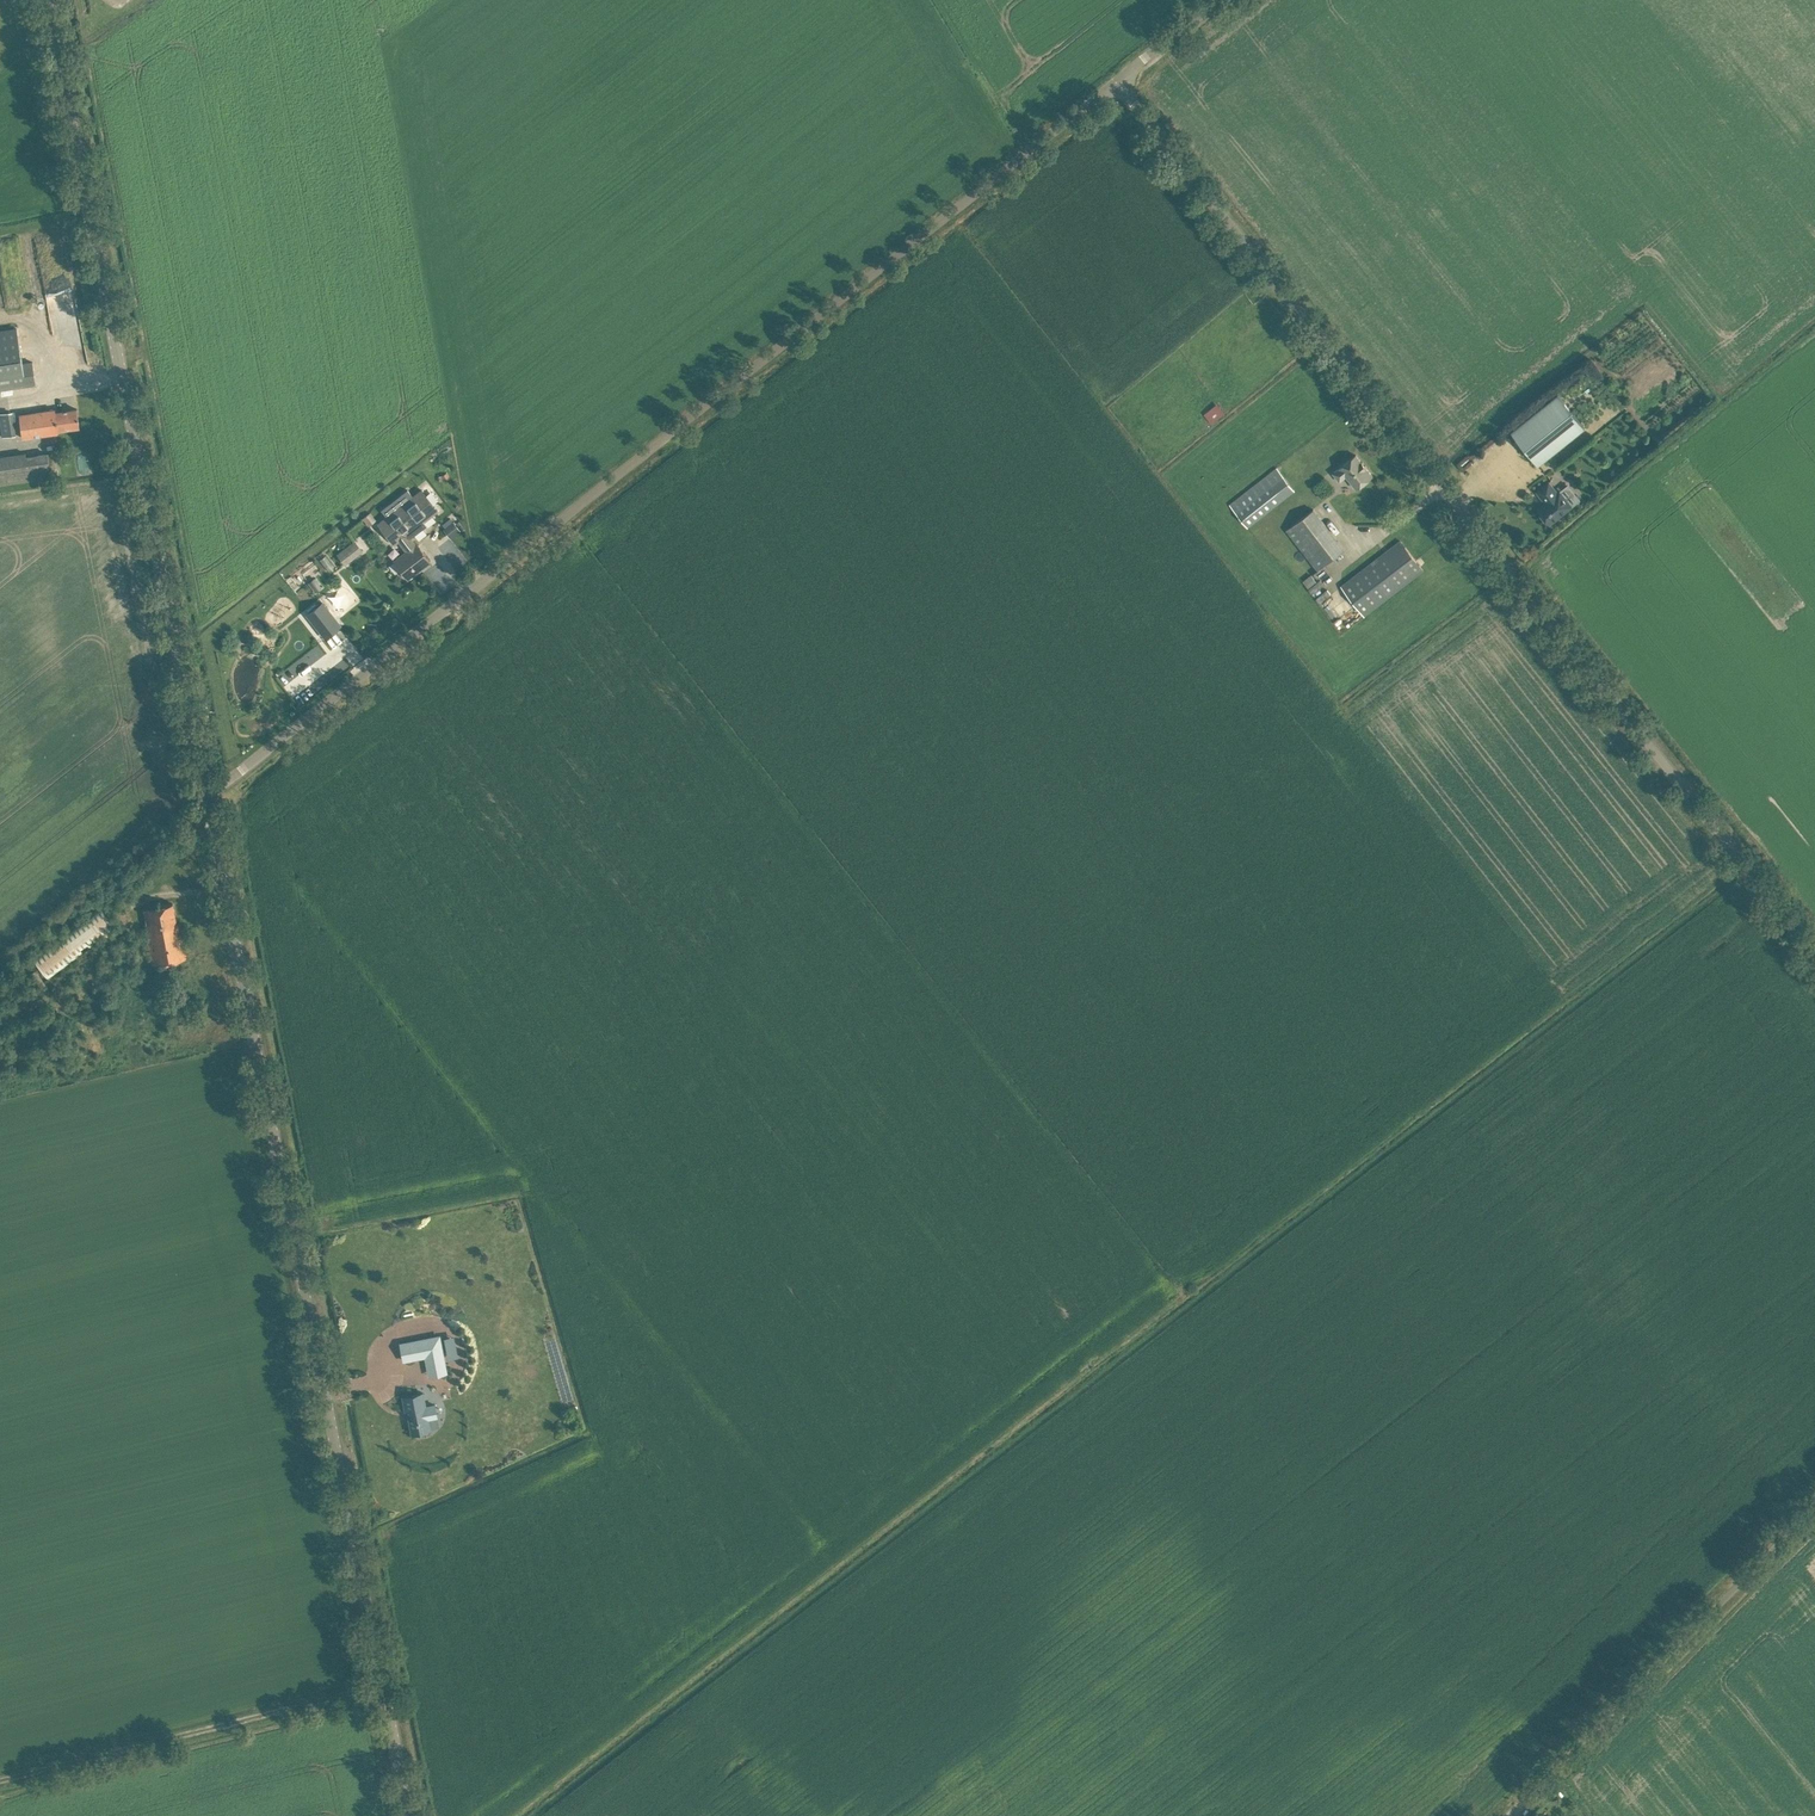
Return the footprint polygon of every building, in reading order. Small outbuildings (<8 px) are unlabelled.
[(0,329),(0,389),(36,384),(33,360),(22,362),(17,327),(0,329)] [(1512,430),(1539,464),(1585,427),(1558,393),(1512,430)] [(1210,423),(1224,412),(1215,402),(1202,413),(1210,423)] [(19,413),(22,436),(46,433),(58,431),(58,429),(79,426),(77,408),(56,411),(55,409),(43,410),(19,413)] [(0,412),(2,435),(19,434),(16,410),(0,412)] [(50,475),(47,453),(27,456),(26,452),(0,455),(0,482),(50,475)] [(1340,481),(1347,475),(1357,488),(1373,475),(1366,467),(1367,466),(1363,461),(1362,461),(1356,454),(1333,472),(1340,481)] [(445,464),(437,470),(447,482),(454,476),(445,464)] [(1264,477),(1230,504),(1247,526),(1282,500),(1264,477)] [(1557,491),(1549,481),(1537,491),(1543,498),(1544,497),(1547,501),(1538,508),(1550,523),(1573,504),(1560,489),(1557,491)] [(421,488),(376,522),(393,543),(398,539),(405,549),(393,559),(408,578),(418,570),(417,569),(420,567),(421,568),(431,560),(417,542),(416,543),(411,537),(429,523),(426,519),(438,510),(430,500),(421,488)] [(1314,508),(1286,529),(1318,570),(1345,549),(1314,508)] [(370,511),(362,518),(367,523),(374,517),(370,511)] [(443,528),(450,538),(460,530),(453,521),(443,528)] [(347,563),(366,549),(357,538),(339,552),(347,563)] [(1342,586),(1364,615),(1423,569),(1401,540),(1342,586)] [(314,577),(308,582),(316,592),(322,587),(314,577)] [(341,623),(324,601),(309,613),(326,635),(341,623)] [(144,908),(144,910),(147,910),(150,924),(145,925),(152,964),(188,957),(181,923),(177,924),(173,902),(144,908)] [(32,956),(48,978),(115,928),(99,906),(32,956)] [(400,1343),(403,1359),(429,1354),(433,1374),(446,1372),(439,1335),(400,1343)] [(457,1335),(448,1336),(450,1356),(459,1355),(457,1335)] [(422,1392),(403,1395),(406,1410),(408,1410),(412,1432),(430,1429),(428,1419),(438,1417),(435,1403),(425,1405),(422,1392)] [(743,1808),(732,1815),(749,1815),(743,1808)]
